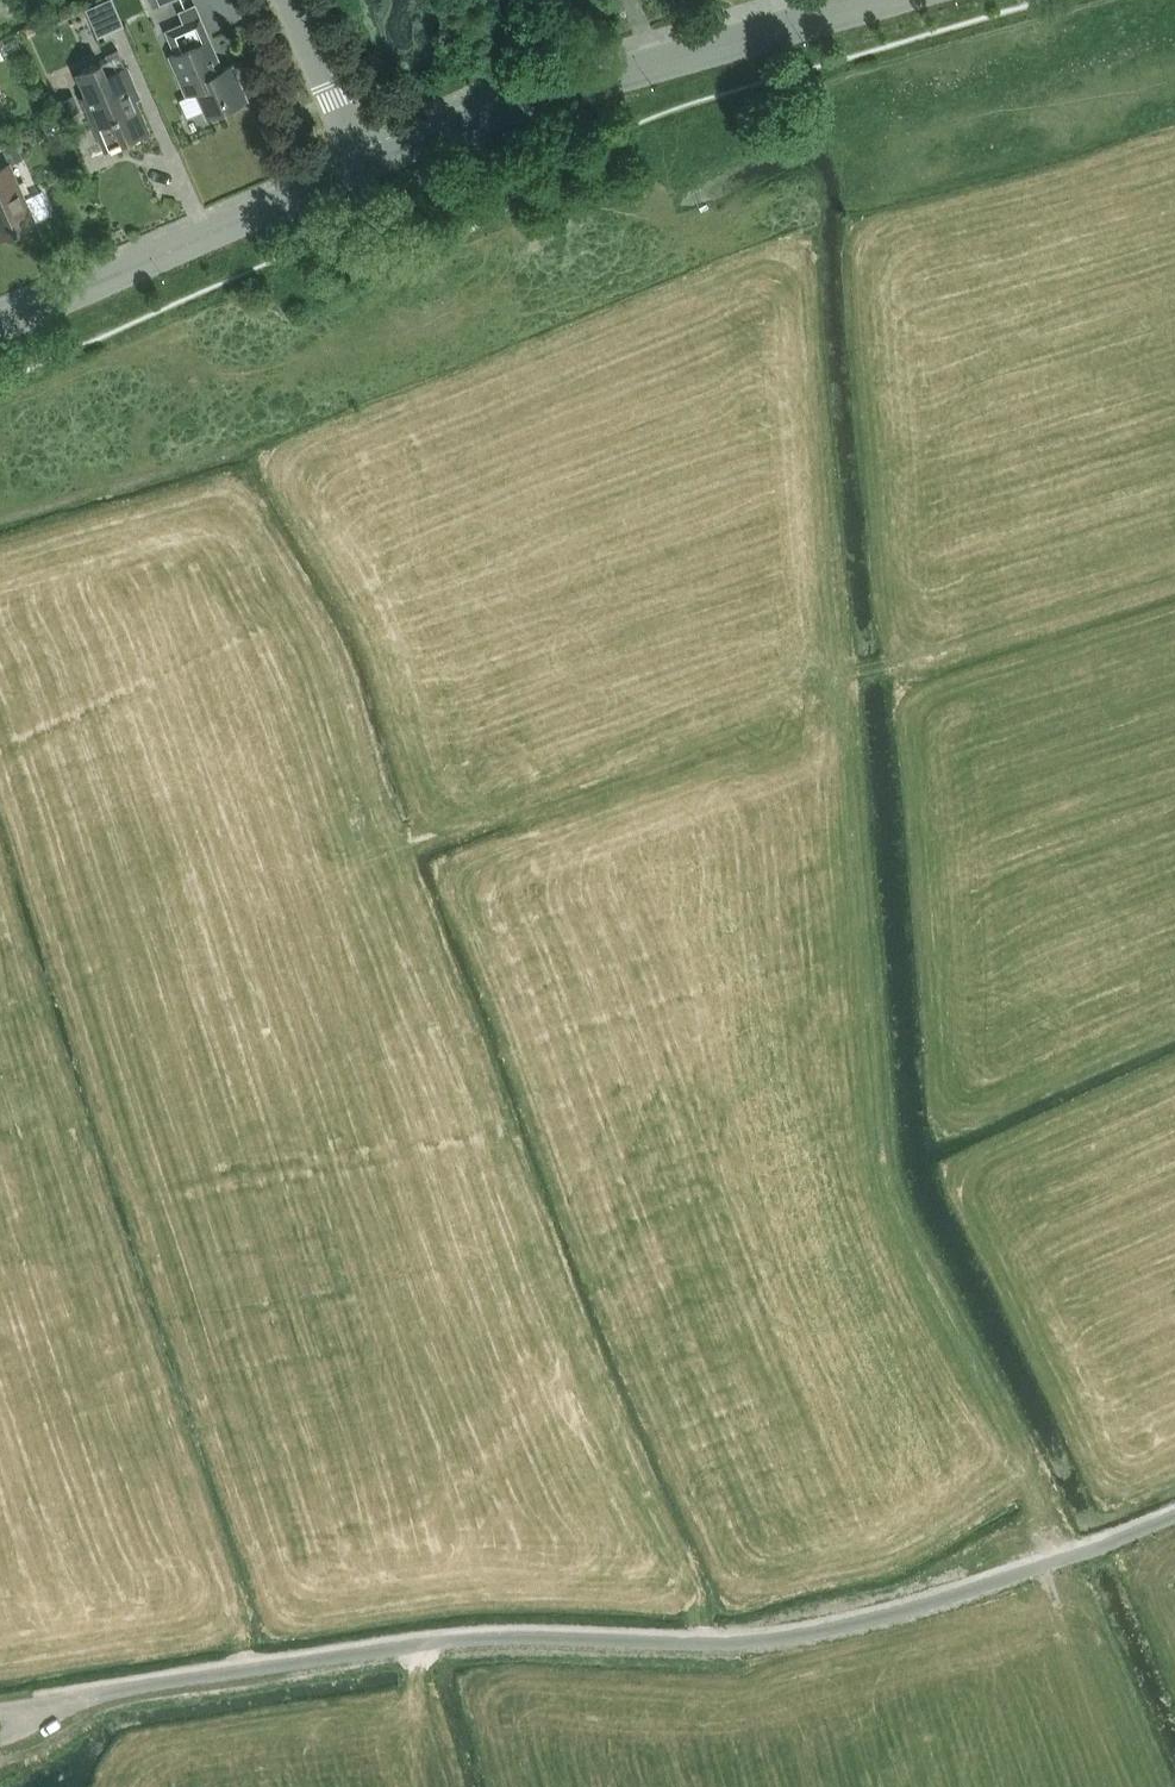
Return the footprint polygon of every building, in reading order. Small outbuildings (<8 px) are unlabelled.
[(114,0),(110,0),(87,9),(99,37),(125,27),(114,0)] [(222,69),(199,17),(195,6),(180,13),(185,24),(167,31),(176,54),(170,57),(186,94),(196,90),(208,116),(244,101),(246,96),(232,65),(222,69)] [(108,60),(77,74),(87,96),(82,98),(105,150),(149,131),(135,99),(139,97),(126,67),(125,67),(118,49),(106,55),(108,60)] [(51,211),(43,191),(25,199),(10,164),(23,159),(17,145),(3,151),(9,164),(0,168),(0,237),(35,222),(34,220),(52,213),(51,211)]
